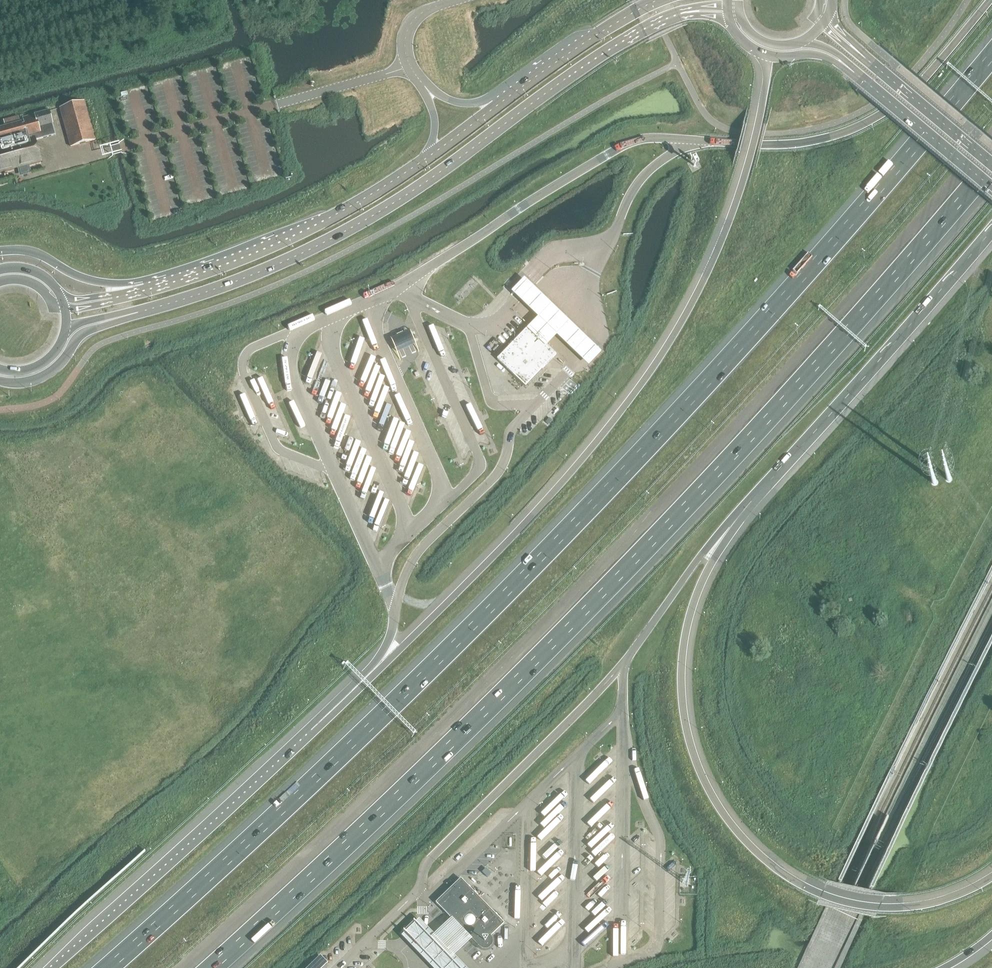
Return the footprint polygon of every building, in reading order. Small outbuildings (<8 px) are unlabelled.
[(71,146),(95,140),(84,101),(60,108),(71,146)] [(4,171),(20,167),(21,171),(22,174),(26,173),(30,172),(29,171),(28,165),(41,161),(35,140),(56,134),(49,111),(23,118),(24,122),(20,122),(19,117),(18,117),(19,119),(5,123),(4,121),(6,127),(0,128),(0,172),(4,171)] [(542,315),(530,328),(548,346),(559,335),(592,365),(606,350),(527,277),(515,290),(542,315)] [(497,359),(525,386),(556,354),(548,346),(530,328),(528,327),(526,329),(497,359)] [(391,338),(397,352),(406,349),(415,344),(408,330),(399,334),(391,338)] [(199,358),(203,368),(209,365),(205,356),(199,358)] [(473,940),(479,947),(482,948),(484,949),(487,949),(490,948),(492,946),(493,944),(493,941),(493,938),(491,935),(504,923),(461,879),(436,903),(452,919),(473,940)] [(401,937),(431,967),(464,967),(454,957),(473,940),(452,919),(434,936),(419,920),(401,937)] [(329,964),(321,955),(307,967),(324,967),(329,964)]
